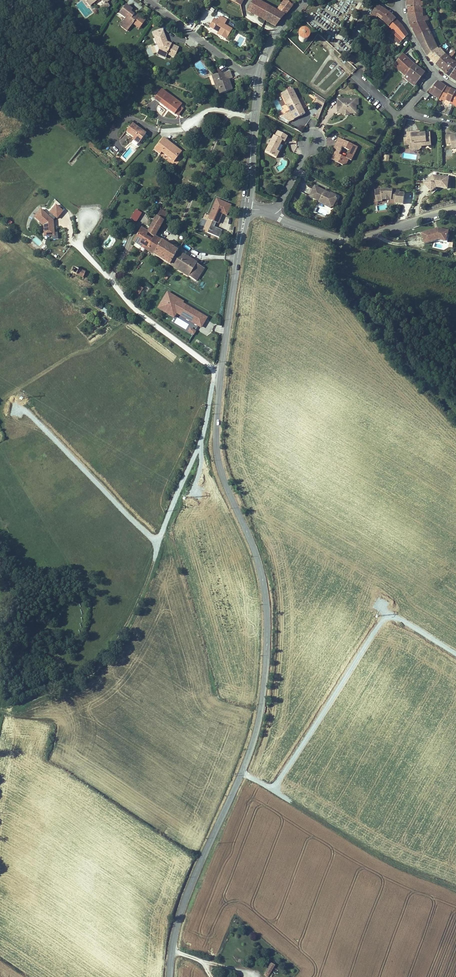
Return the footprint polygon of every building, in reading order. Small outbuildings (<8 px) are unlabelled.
[(228,2),(239,8),(244,0),(230,0),(228,2)] [(274,30),(292,8),(283,2),(275,12),(253,0),(246,13),(274,30)] [(420,9),(421,0),(407,0),(406,7),(420,9)] [(127,33),(139,17),(135,14),(134,15),(131,13),(132,11),(126,6),(119,15),(125,20),(119,28),(127,33)] [(345,7),(335,6),(335,9),(340,10),(339,14),(344,14),(345,7)] [(377,6),(372,15),(381,20),(380,21),(388,28),(396,20),(392,16),(388,13),(382,9),(377,6)] [(423,19),(423,9),(420,9),(406,7),(407,14),(408,23),(423,19)] [(307,18),(323,28),(326,23),(328,24),(331,20),(334,21),(335,19),(325,12),(321,19),(311,13),(307,18)] [(214,20),(210,27),(215,30),(214,31),(218,33),(219,34),(218,37),(225,41),(227,39),(232,30),(224,26),(227,22),(220,17),(217,21),(214,20)] [(423,19),(408,23),(412,31),(413,34),(427,28),(425,24),(429,22),(427,18),(423,19)] [(396,20),(388,28),(391,31),(390,33),(392,35),(390,37),(400,47),(402,45),(401,44),(408,36),(401,26),(399,23),(396,20)] [(429,32),(427,28),(413,34),(416,38),(429,32)] [(174,59),(178,48),(171,45),(170,47),(167,45),(168,43),(162,29),(152,33),(158,51),(156,56),(165,59),(166,56),(174,59)] [(429,32),(416,38),(419,44),(432,37),(429,32)] [(300,35),(299,35),(298,37),(298,38),(298,39),(299,41),(300,42),(301,43),(302,43),(304,43),(305,42),(306,41),(307,40),(307,38),(306,37),(306,36),(304,35),(303,34),(302,34),(300,35)] [(432,37),(419,44),(420,46),(427,58),(438,49),(432,37)] [(439,48),(438,49),(427,58),(428,59),(432,63),(437,68),(447,57),(439,48)] [(347,62),(353,64),(356,57),(350,55),(347,62)] [(412,66),(402,55),(401,56),(412,67),(412,66)] [(401,56),(395,66),(406,76),(412,67),(401,56)] [(453,63),(447,57),(437,68),(441,73),(444,75),(453,63)] [(453,63),(444,75),(447,77),(450,79),(455,70),(455,65),(453,63)] [(395,66),(394,67),(405,77),(405,76),(406,76),(395,66)] [(406,76),(405,76),(415,84),(423,74),(412,66),(412,67),(406,76)] [(229,72),(223,74),(226,82),(227,81),(233,79),(230,73),(229,72)] [(226,82),(223,74),(218,77),(219,79),(215,81),(216,85),(214,86),(216,92),(219,91),(220,96),(233,91),(231,86),(229,87),(227,81),(226,82)] [(415,84),(405,76),(405,77),(404,79),(413,86),(415,84)] [(427,91),(439,100),(443,94),(447,88),(442,84),(439,81),(431,89),(430,88),(427,91)] [(447,88),(443,94),(448,97),(451,91),(449,90),(447,88)] [(292,90),(281,95),(290,113),(280,118),(289,123),(304,115),(298,103),(297,104),(296,102),(297,101),(292,90)] [(161,91),(154,101),(175,115),(180,108),(182,105),(161,91)] [(451,91),(448,97),(446,102),(451,103),(455,94),(451,91)] [(325,102),(318,97),(314,104),(319,107),(315,119),(318,120),(325,102)] [(337,100),(337,114),(342,114),(342,113),(348,113),(348,114),(355,114),(355,105),(354,105),(354,100),(337,100)] [(178,117),(183,110),(180,108),(175,115),(178,117)] [(138,146),(146,135),(140,131),(139,132),(135,130),(136,128),(132,125),(126,134),(133,139),(132,141),(138,146)] [(285,143),(288,138),(278,133),(275,138),(274,137),(265,154),(277,159),(280,154),(277,152),(283,142),(285,143)] [(427,147),(427,142),(431,141),(431,134),(420,135),(417,135),(417,133),(407,133),(407,138),(404,139),(405,147),(411,147),(412,150),(414,152),(419,152),(422,150),(421,147),(427,147)] [(455,137),(455,135),(446,136),(447,146),(451,145),(452,152),(455,152),(455,137)] [(352,161),(358,147),(339,138),(337,143),(341,145),(338,151),(337,150),(334,155),(336,156),(335,158),(337,159),(336,162),(343,165),(347,164),(349,160),(352,161)] [(174,163),(182,153),(163,140),(154,152),(160,157),(162,155),(174,163)] [(447,191),(449,180),(437,179),(437,181),(435,181),(433,178),(425,185),(431,192),(435,189),(437,189),(447,191)] [(327,192),(315,186),(310,197),(320,202),(319,205),(325,208),(326,205),(331,208),(336,204),(338,199),(337,195),(332,193),(331,195),(326,193),(327,192)] [(402,205),(404,194),(399,194),(399,193),(385,191),(381,191),(381,194),(375,194),(376,203),(383,202),(383,201),(387,200),(391,201),(391,199),(395,200),(394,204),(402,205)] [(232,205),(215,198),(207,219),(212,221),(216,222),(218,224),(223,214),(227,216),(232,205)] [(52,222),(55,219),(56,220),(62,213),(56,207),(50,214),(47,217),(41,211),(34,219),(43,226),(43,233),(46,233),(46,237),(51,237),(51,240),(57,240),(57,234),(53,234),(53,225),(51,226),(51,222),(52,222)] [(149,236),(154,239),(167,216),(162,213),(161,214),(155,211),(151,218),(157,221),(149,236)] [(136,212),(132,218),(137,221),(141,215),(136,212)] [(216,222),(212,221),(207,232),(220,237),(223,230),(214,226),(216,222)] [(448,244),(450,233),(439,230),(439,231),(436,232),(436,231),(422,234),(425,247),(439,242),(448,244)] [(134,243),(147,251),(154,239),(149,236),(141,231),(134,243)] [(154,239),(147,251),(169,264),(171,265),(178,253),(154,239)] [(205,269),(178,253),(171,265),(198,281),(205,269)] [(78,272),(76,277),(87,282),(89,277),(78,272)] [(143,287),(137,284),(133,292),(139,296),(143,287)] [(180,302),(167,294),(158,309),(173,318),(176,314),(178,311),(187,316),(186,319),(201,328),(206,319),(181,304),(181,305),(179,304),(179,303),(180,302)] [(187,316),(178,311),(176,314),(186,319),(187,316)] [(45,562),(38,565),(42,572),(49,569),(45,562)] [(270,962),(263,974),(268,976),(275,965),(270,962)]
